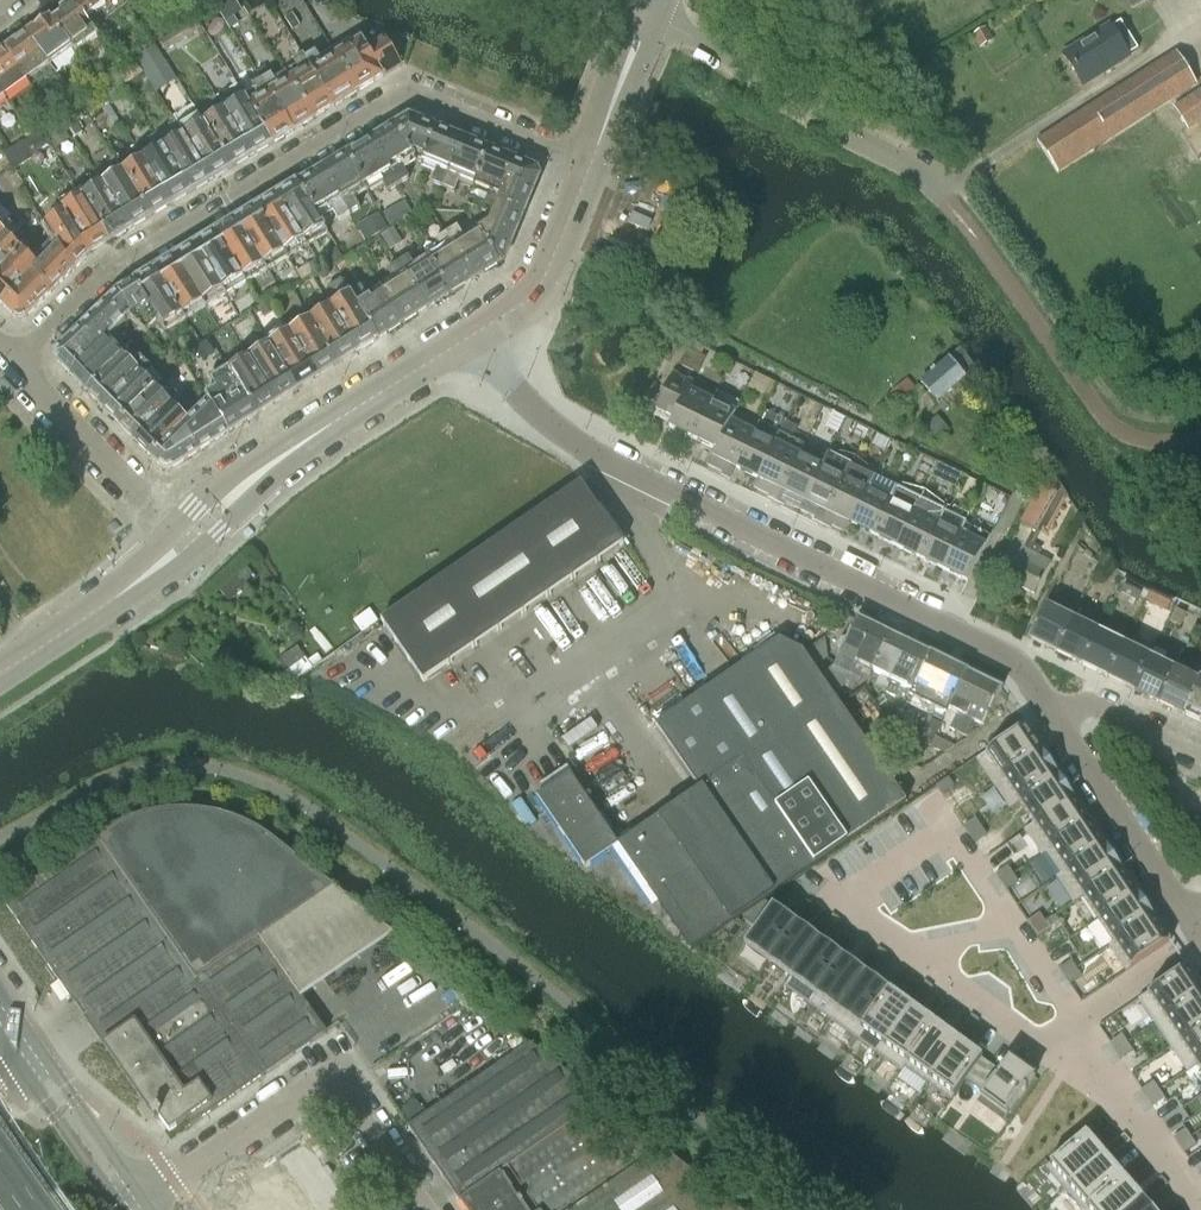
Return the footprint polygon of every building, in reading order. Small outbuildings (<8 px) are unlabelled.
[(72,2),(86,20),(104,6),(105,0),(119,2),(119,0),(72,0),(72,2)] [(60,17),(53,22),(74,48),(77,53),(98,37),(86,20),(72,2),(60,11),(60,17)] [(165,51),(200,28),(193,17),(158,40),(165,51)] [(50,18),(29,34),(52,64),(74,48),(53,22),(50,18)] [(1110,28),(1064,56),(1083,88),(1130,59),(1127,55),(1135,50),(1119,24),(1111,29),(1110,28)] [(29,34),(6,50),(29,80),(52,64),(29,34)] [(349,47),(334,57),(356,93),(382,77),(364,48),(356,37),(347,43),(349,47)] [(382,38),(364,48),(382,77),(400,67),(382,38)] [(175,76),(155,45),(135,58),(155,89),(175,76)] [(6,97),(29,80),(6,50),(4,51),(0,50),(0,89),(6,97)] [(314,53),(303,59),(332,107),(356,93),(334,57),(322,64),(314,53)] [(1057,172),(1195,83),(1177,55),(1092,110),(1089,105),(1036,140),(1057,172)] [(332,107),(303,59),(301,56),(291,62),(299,74),(289,80),(313,119),(332,107)] [(137,61),(121,71),(119,72),(126,82),(143,72),(137,61)] [(264,66),(256,70),(262,80),(270,75),(264,66)] [(262,80),(261,81),(291,132),(313,119),(289,80),(277,88),(270,75),(262,80)] [(291,132),(261,81),(251,87),(258,99),(248,104),(271,144),(291,132)] [(107,101),(98,89),(80,101),(89,114),(107,101)] [(1175,106),(1188,126),(1200,117),(1200,89),(1175,106)] [(241,93),(221,106),(251,157),(271,144),(248,104),(241,93)] [(83,133),(76,122),(88,115),(81,104),(61,116),(75,138),(83,133)] [(122,126),(109,104),(103,108),(116,129),(122,126)] [(251,157),(221,106),(199,119),(229,170),(251,157)] [(409,117),(395,125),(416,159),(422,162),(437,129),(409,117)] [(229,170),(199,119),(180,131),(210,181),(229,170)] [(395,125),(371,140),(399,184),(411,177),(404,166),(416,159),(395,125)] [(464,140),(437,129),(422,162),(434,168),(428,182),(444,189),(464,140)] [(39,131),(2,153),(13,170),(32,159),(29,155),(47,144),(39,131)] [(210,181),(180,131),(161,143),(191,193),(210,181)] [(371,140),(347,155),(367,187),(379,180),(386,192),(399,184),(371,140)] [(490,151),(464,140),(444,189),(454,194),(459,183),(473,189),(490,151)] [(191,193),(161,143),(142,155),(172,204),(191,193)] [(499,204),(516,161),(490,151),(473,189),(487,195),(481,210),(492,214),(496,203),(499,204)] [(172,204),(142,155),(121,168),(152,217),(172,204)] [(347,155),(323,169),(350,213),(360,208),(353,196),(367,187),(347,155)] [(516,161),(499,204),(522,215),(538,176),(536,169),(516,161)] [(152,217),(121,168),(101,180),(131,229),(152,217)] [(323,169),(299,184),(318,216),(332,208),(339,220),(350,213),(323,169)] [(131,229),(101,180),(82,192),(85,197),(112,241),(131,229)] [(299,184),(279,195),(311,246),(330,234),(318,216),(299,184)] [(279,195),(258,208),(289,259),(311,246),(279,195)] [(112,241),(85,197),(65,209),(92,253),(112,241)] [(404,202),(383,214),(390,226),(411,213),(404,202)] [(503,260),(522,215),(499,204),(496,203),(492,214),(491,217),(487,225),(474,233),(495,266),(503,260)] [(92,253),(65,209),(64,208),(56,213),(59,218),(48,225),(56,237),(75,268),(90,254),(92,253)] [(258,208),(239,220),(270,270),(289,259),(258,208)] [(239,220),(218,232),(249,283),(270,270),(239,220)] [(14,226),(9,221),(1,227),(0,226),(0,240),(14,226)] [(0,240),(0,272),(23,250),(14,240),(21,233),(14,226),(0,240)] [(394,228),(381,236),(389,249),(402,241),(394,228)] [(495,266),(474,233),(464,239),(457,228),(443,237),(471,281),(495,266)] [(218,232),(199,244),(231,294),(249,283),(218,232)] [(25,318),(75,268),(56,237),(44,248),(50,254),(43,262),(1,303),(16,318),(18,320),(23,320),(25,318)] [(471,281),(443,237),(436,241),(443,252),(439,255),(426,263),(447,296),(471,281)] [(199,244),(180,256),(211,306),(231,294),(199,244)] [(0,272),(0,302),(1,303),(43,262),(37,255),(33,259),(24,249),(23,250),(0,272)] [(339,271),(357,260),(352,252),(334,263),(339,271)] [(180,256),(159,268),(190,319),(211,306),(180,256)] [(406,260),(396,266),(423,310),(447,296),(426,263),(414,271),(406,260)] [(306,265),(296,271),(301,280),(312,274),(306,265)] [(423,310),(396,266),(387,272),(393,283),(381,290),(402,324),(423,310)] [(159,268),(137,282),(161,321),(168,332),(190,319),(159,268)] [(118,293),(108,303),(127,323),(131,318),(147,334),(161,321),(137,282),(118,293)] [(360,289),(348,297),(375,341),(402,324),(381,290),(367,299),(360,289)] [(375,341),(348,297),(345,292),(328,303),(358,351),(375,341)] [(108,303),(57,352),(55,354),(55,359),(71,376),(116,332),(127,323),(108,303)] [(358,351),(328,303),(310,314),(340,363),(358,351)] [(340,363),(310,314),(289,327),(319,376),(340,363)] [(319,376),(289,327),(268,340),(298,389),(319,376)] [(116,332),(71,376),(87,392),(126,355),(118,346),(124,340),(116,332)] [(298,389),(268,340),(248,353),(279,401),(298,389)] [(920,382),(926,388),(937,401),(962,379),(969,387),(981,378),(959,348),(920,382)] [(279,401),(248,353),(227,365),(258,414),(279,401)] [(126,355),(87,392),(103,408),(148,365),(141,358),(135,364),(126,355)] [(148,365),(103,408),(119,425),(158,388),(148,378),(154,372),(148,365)] [(258,414),(227,365),(214,373),(224,389),(208,399),(228,433),(258,414)] [(692,382),(682,377),(673,373),(655,409),(673,418),(669,428),(692,439),(711,400),(689,389),(692,382)] [(906,381),(891,394),(897,401),(912,388),(906,381)] [(897,401),(896,402),(903,410),(925,392),(918,384),(912,388),(897,401)] [(158,388),(119,425),(135,441),(180,398),(174,392),(167,398),(158,388)] [(180,398),(135,441),(151,458),(189,420),(182,413),(188,406),(180,398)] [(189,420),(151,458),(163,470),(168,471),(171,469),(228,433),(208,399),(189,420)] [(711,400),(692,439),(715,450),(715,451),(730,420),(731,420),(735,412),(711,400)] [(934,419),(923,428),(932,440),(943,431),(934,419)] [(753,431),(731,420),(730,420),(715,451),(715,450),(707,465),(731,477),(736,469),(735,468),(753,431)] [(786,421),(781,432),(791,438),(797,426),(786,421)] [(776,443),(753,431),(735,468),(736,469),(758,479),(758,480),(776,443)] [(799,454),(776,443),(758,480),(758,479),(753,488),(777,500),(799,454)] [(822,465),(799,454),(777,500),(800,511),(822,465)] [(957,484),(963,470),(938,459),(932,474),(957,484)] [(846,477),(822,465),(800,511),(823,522),(846,477)] [(1033,594),(1050,561),(1037,555),(1041,548),(1033,543),(1038,534),(1042,536),(1046,528),(1049,530),(1067,495),(1051,470),(1011,541),(994,573),(1033,594)] [(869,488),(846,477),(823,522),(847,534),(851,525),(869,488)] [(874,536),(892,499),(897,488),(874,477),(869,488),(851,525),(874,536)] [(423,682),(623,544),(581,483),(381,621),(423,682)] [(897,548),(921,500),(897,488),(892,499),(874,536),(897,548)] [(920,559),(944,511),(921,500),(897,548),(920,559)] [(967,522),(944,511),(920,559),(944,570),(962,533),(967,522)] [(985,545),(962,533),(944,570),(967,582),(985,545)] [(247,566),(218,590),(228,601),(256,577),(247,566)] [(1141,591),(1124,582),(1119,593),(1120,593),(1117,598),(1128,604),(1128,603),(1133,605),(1136,601),(1141,591)] [(1171,601),(1149,591),(1145,600),(1167,610),(1171,601)] [(1054,651),(1070,619),(1045,607),(1029,639),(1054,651)] [(1176,608),(1169,622),(1179,626),(1185,613),(1176,608)] [(369,609),(353,620),(362,633),(378,622),(369,609)] [(849,674),(872,626),(856,618),(847,638),(841,640),(837,647),(839,654),(833,666),(823,674),(837,694),(846,684),(849,674)] [(1080,664),(1096,631),(1070,619),(1054,651),(1080,664)] [(873,672),(890,635),(872,626),(849,674),(846,684),(856,689),(860,680),(866,668),(873,672)] [(1105,677),(1121,643),(1096,631),(1080,664),(1105,677)] [(884,691),(907,643),(890,635),(873,672),(881,676),(875,687),(867,695),(876,707),(884,691)] [(807,650),(817,665),(827,658),(824,636),(807,650)] [(618,845),(690,950),(905,802),(802,651),(778,639),(655,725),(699,789),(618,845)] [(912,691),(930,654),(907,643),(884,691),(876,707),(885,717),(893,711),(902,701),(894,696),(900,685),(912,691)] [(1131,689),(1147,656),(1121,643),(1105,677),(1131,689)] [(297,646),(276,659),(284,672),(304,658),(297,646)] [(966,672),(930,654),(912,691),(909,697),(945,714),(948,708),(966,672)] [(1157,702),(1173,668),(1147,656),(1131,689),(1157,702)] [(1182,714),(1198,680),(1173,668),(1157,702),(1182,714)] [(983,680),(966,672),(948,708),(957,712),(949,728),(958,732),(983,680)] [(1200,676),(1198,680),(1182,714),(1200,723),(1200,676)] [(1000,689),(983,680),(958,732),(966,736),(973,721),(983,725),(1000,689)] [(926,717),(915,740),(930,747),(935,736),(940,724),(926,717)] [(1025,726),(975,759),(992,784),(1042,751),(1025,726)] [(935,736),(930,747),(942,753),(948,749),(954,746),(952,744),(935,736)] [(1042,751),(992,784),(1008,808),(1009,809),(1018,802),(1017,801),(1057,774),(1042,751)] [(618,845),(570,774),(572,773),(566,765),(546,779),(551,787),(537,797),(585,868),(618,845)] [(1057,774),(1017,801),(1018,802),(1032,824),(1033,825),(1073,798),(1057,774)] [(948,779),(936,787),(941,794),(953,787),(948,779)] [(1032,824),(1023,830),(1024,831),(1040,855),(1041,856),(1045,853),(1045,852),(1089,822),(1073,798),(1033,825),(1032,824)] [(123,821),(98,837),(190,970),(253,926),(321,878),(257,828),(239,819),(219,811),(195,808),(173,807),(132,817),(123,821)] [(975,819),(963,827),(969,834),(980,826),(975,819)] [(1089,822),(1045,852),(1045,853),(1060,874),(1061,875),(1105,845),(1089,822)] [(980,826),(969,834),(974,841),(985,834),(980,826)] [(190,970),(98,837),(5,901),(155,1120),(159,1117),(169,1131),(186,1119),(190,1125),(326,1031),(302,997),(253,926),(190,970)] [(1060,874),(1055,878),(1056,878),(1072,902),(1072,903),(1082,897),(1081,896),(1121,869),(1105,845),(1061,875),(1060,874)] [(1007,866),(995,874),(1001,881),(1012,874),(1007,866)] [(1121,869),(1081,896),(1082,897),(1097,920),(1137,893),(1121,869)] [(1012,874),(1001,881),(1006,889),(1017,881),(1012,874)] [(1137,893),(1097,920),(1112,942),(1113,943),(1153,916),(1137,893)] [(764,899),(741,915),(757,926),(772,905),(764,899)] [(757,926),(744,944),(768,962),(796,922),(772,905),(757,926)] [(832,913),(826,921),(834,927),(840,919),(832,913)] [(1039,913),(1027,921),(1032,929),(1044,921),(1039,913)] [(1112,942),(1108,945),(1108,946),(1125,971),(1170,941),(1153,916),(1113,943),(1112,942)] [(826,921),(821,929),(825,932),(829,935),(834,927),(826,921)] [(1044,921),(1032,929),(1037,936),(1049,928),(1044,921)] [(796,922),(768,962),(790,978),(791,978),(819,939),(816,937),(812,934),(796,922)] [(790,978),(783,987),(784,987),(808,1005),(842,956),(827,945),(822,941),(819,939),(791,978),(790,978)] [(878,946),(873,954),(881,960),(886,952),(878,946)] [(873,954),(867,962),(871,965),(875,968),(881,960),(873,954)] [(842,956),(808,1005),(831,1022),(865,973),(863,971),(857,967),(842,956)] [(1071,961),(1059,968),(1064,976),(1076,968),(1071,961)] [(1137,999),(1154,1024),(1200,992),(1200,988),(1187,966),(1137,999)] [(1076,968),(1064,976),(1069,983),(1081,976),(1076,968)] [(865,973),(831,1022),(854,1038),(889,989),(873,978),(868,975),(865,973)] [(925,980),(919,987),(927,993),(933,986),(925,980)] [(919,987),(913,995),(917,999),(921,1001),(927,993),(919,987)] [(889,989),(854,1038),(878,1055),(912,1006),(909,1004),(903,1000),(889,989)] [(1154,1024),(1170,1048),(1200,1027),(1200,992),(1154,1024)] [(912,1006),(878,1055),(900,1071),(901,1072),(904,1067),(903,1066),(935,1023),(920,1012),(914,1008),(912,1006)] [(971,1013),(965,1021),(973,1027),(979,1019),(971,1013)] [(965,1021),(959,1029),(963,1032),(967,1035),(973,1027),(965,1021)] [(935,1023),(903,1066),(904,1067),(925,1082),(958,1039),(955,1038),(950,1034),(935,1023)] [(1170,1048),(1186,1071),(1186,1072),(1196,1066),(1195,1065),(1200,1061),(1200,1027),(1170,1048)] [(1121,1034),(1109,1042),(1114,1050),(1126,1042),(1121,1034)] [(958,1039),(925,1082),(950,1101),(966,1079),(981,1059),(982,1057),(965,1045),(961,1041),(958,1039)] [(1126,1042),(1114,1050),(1119,1058),(1132,1050),(1126,1042)] [(458,1200),(602,1101),(530,1043),(408,1127),(458,1200)] [(981,1059),(966,1079),(984,1093),(978,1101),(979,1102),(982,1098),(1004,1114),(1001,1118),(1003,1119),(1034,1077),(1009,1058),(999,1072),(992,1067),(981,1059)] [(1154,1082),(1141,1090),(1146,1098),(1159,1089),(1154,1082)] [(1159,1089),(1146,1098),(1151,1105),(1164,1097),(1159,1089)] [(458,1200),(460,1203),(459,1204),(464,1209),(572,1209),(661,1148),(602,1101),(458,1200)] [(1185,1129),(1173,1137),(1178,1145),(1190,1137),(1185,1129)] [(1085,1133),(1045,1168),(1064,1190),(1105,1155),(1085,1133)] [(1123,1133),(1116,1139),(1122,1147),(1130,1140),(1123,1133)] [(1190,1137),(1178,1145),(1183,1153),(1195,1145),(1190,1137)] [(1116,1139),(1108,1146),(1114,1153),(1122,1147),(1116,1139)] [(661,1148),(572,1209),(739,1209),(661,1148)] [(1064,1190),(1081,1209),(1085,1209),(1124,1177),(1105,1155),(1064,1190)] [(1161,1176),(1153,1183),(1159,1190),(1167,1183),(1161,1176)] [(1142,1198),(1124,1177),(1085,1209),(1129,1209),(1142,1198)] [(1153,1183),(1145,1189),(1152,1197),(1159,1190),(1153,1183)] [(280,1191),(248,1209),(291,1209),(280,1191)] [(1129,1209),(1152,1209),(1142,1198),(1129,1209)]
